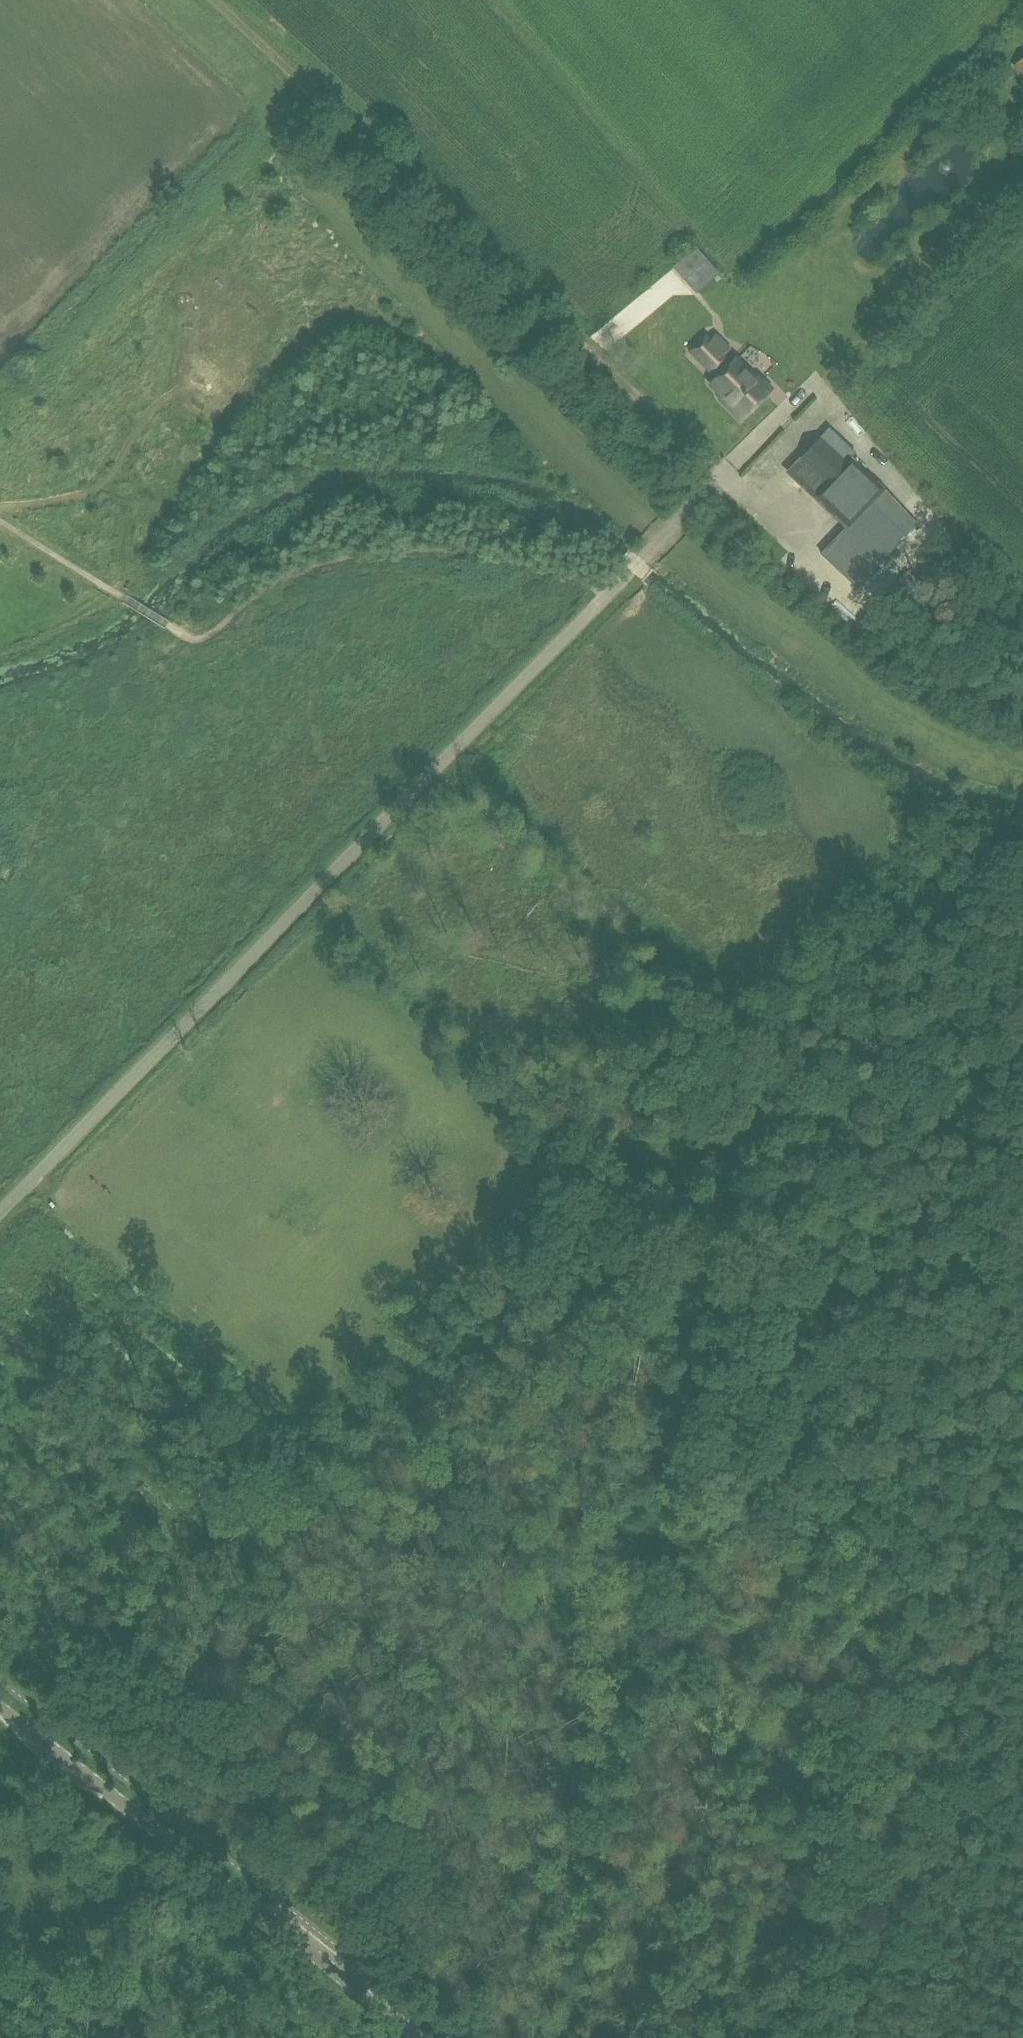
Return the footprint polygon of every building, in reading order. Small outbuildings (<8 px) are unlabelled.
[(1012,65),(1022,78),(1022,55),(1012,65)] [(695,245),(674,264),(696,289),(717,270),(695,245)] [(711,340),(706,335),(693,349),(714,370),(716,368),(722,373),(713,382),(731,400),(728,403),(740,416),(766,391),(735,359),(730,365),(724,360),(727,357),(723,353),(728,347),(716,335),(711,340)] [(849,526),(885,488),(852,456),(856,452),(830,427),(787,472),(812,496),(815,493),(849,526)] [(886,490),(870,508),(905,541),(920,525),(886,490)]
